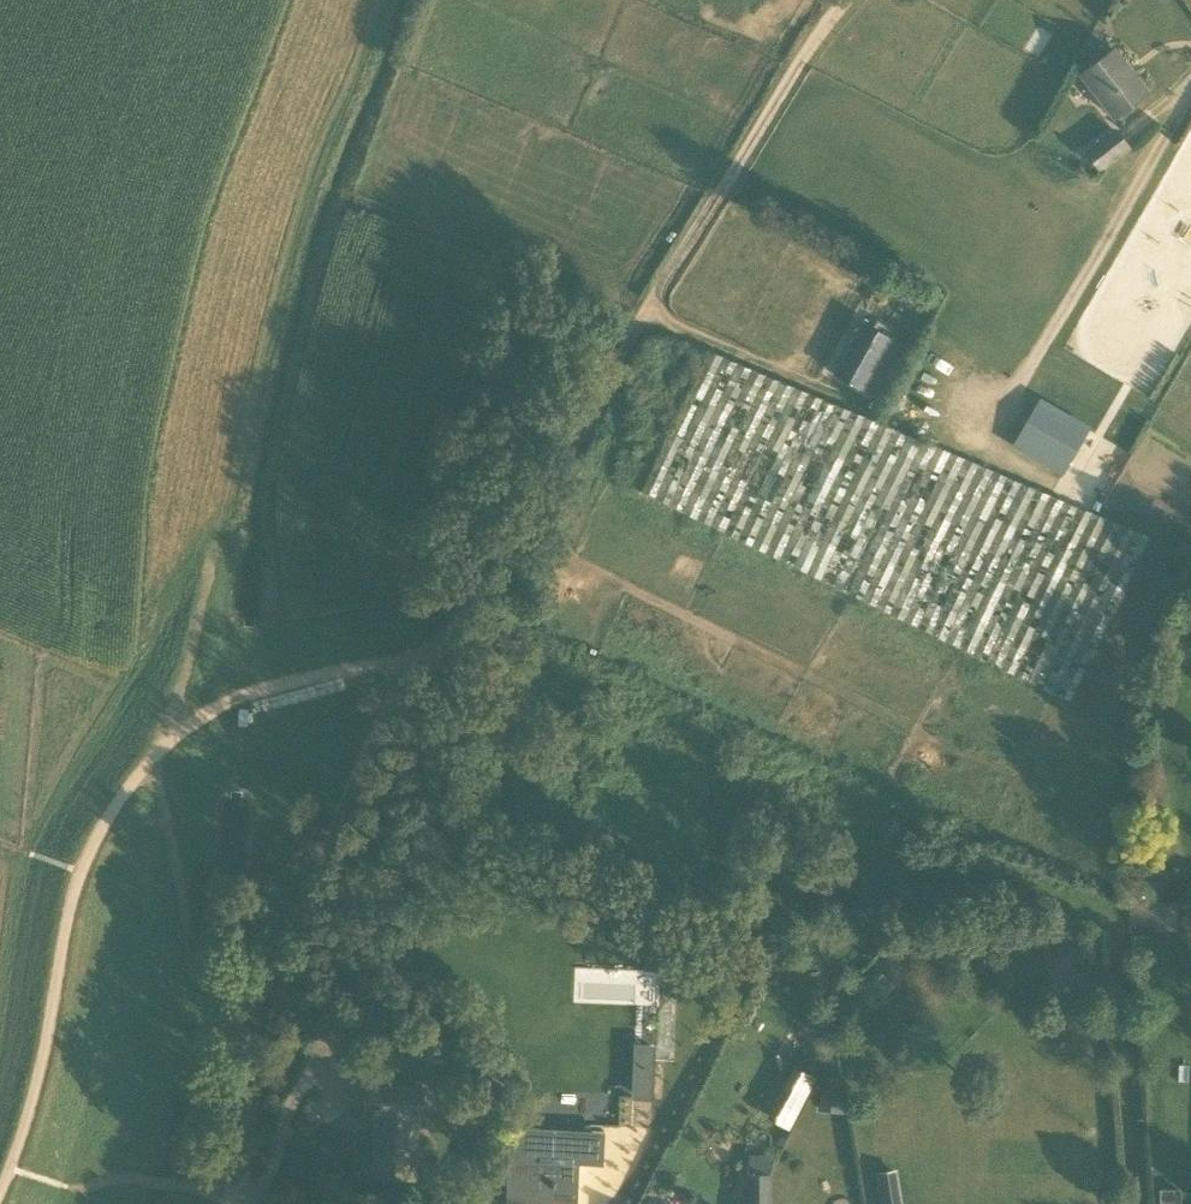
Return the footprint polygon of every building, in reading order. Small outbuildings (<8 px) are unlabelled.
[(1113,49),(1081,74),(1115,118),(1147,93),(1113,49)] [(1114,126),(1083,150),(1075,156),(1085,168),(1091,163),(1098,172),(1130,148),(1114,126)] [(893,341),(862,324),(834,374),(866,391),(893,341)] [(1150,538),(708,351),(640,492),(1072,705),(1077,694),(1075,693),(1150,538)] [(1020,414),(1010,429),(1028,441),(1038,426),(1020,414)] [(794,1067),(776,1101),(797,1113),(815,1078),(794,1067)] [(633,1076),(633,1093),(655,1093),(655,1076),(633,1076)] [(396,1178),(411,1179),(413,1178),(417,1115),(421,1115),(422,1090),(367,1089),(366,1113),(379,1114),(379,1125),(375,1158),(380,1158),(379,1176),(375,1177),(396,1178)] [(844,1108),(841,1091),(825,1090),(816,1103),(815,1111),(823,1111),(839,1113),(844,1113),(844,1108)] [(572,1202),(574,1164),(601,1165),(602,1136),(558,1134),(558,1129),(554,1129),(531,1128),(515,1127),(514,1147),(511,1147),(510,1161),(508,1161),(508,1165),(506,1203),(572,1203),(572,1202)] [(896,1170),(875,1173),(880,1203),(902,1203),(896,1170)] [(747,1203),(769,1203),(769,1175),(747,1175),(747,1203)] [(1181,1186),(1161,1187),(1161,1203),(1181,1203),(1181,1186)]
